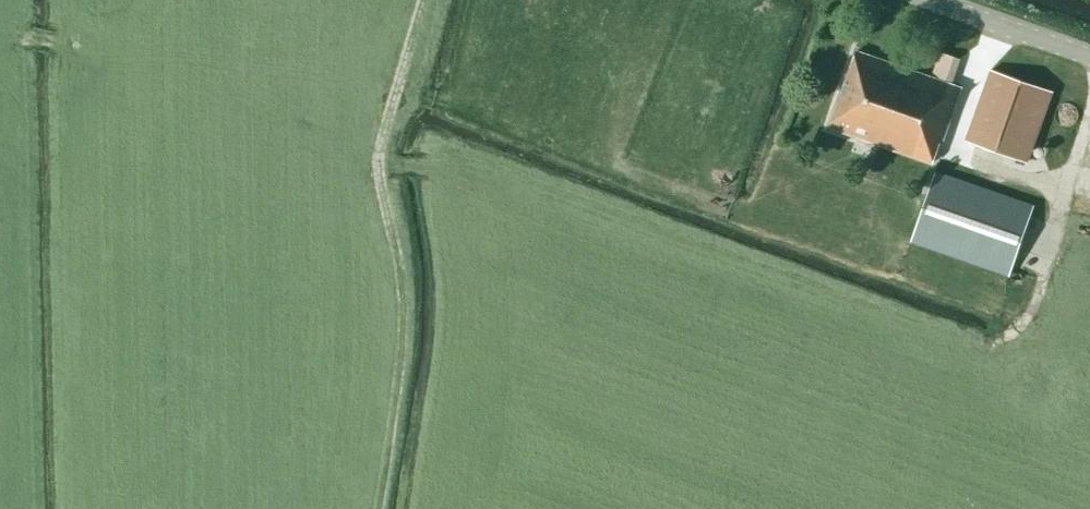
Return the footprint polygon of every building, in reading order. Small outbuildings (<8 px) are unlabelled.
[(951,84),(931,77),(857,50),(830,127),(932,163),(939,142),(942,143),(961,87),(951,84)] [(931,77),(951,84),(960,58),(941,52),(937,65),(935,65),(931,77)] [(1026,162),(1052,91),(991,69),(966,139),(1026,162)] [(1008,275),(1033,205),(936,171),(911,241),(1008,275)]
